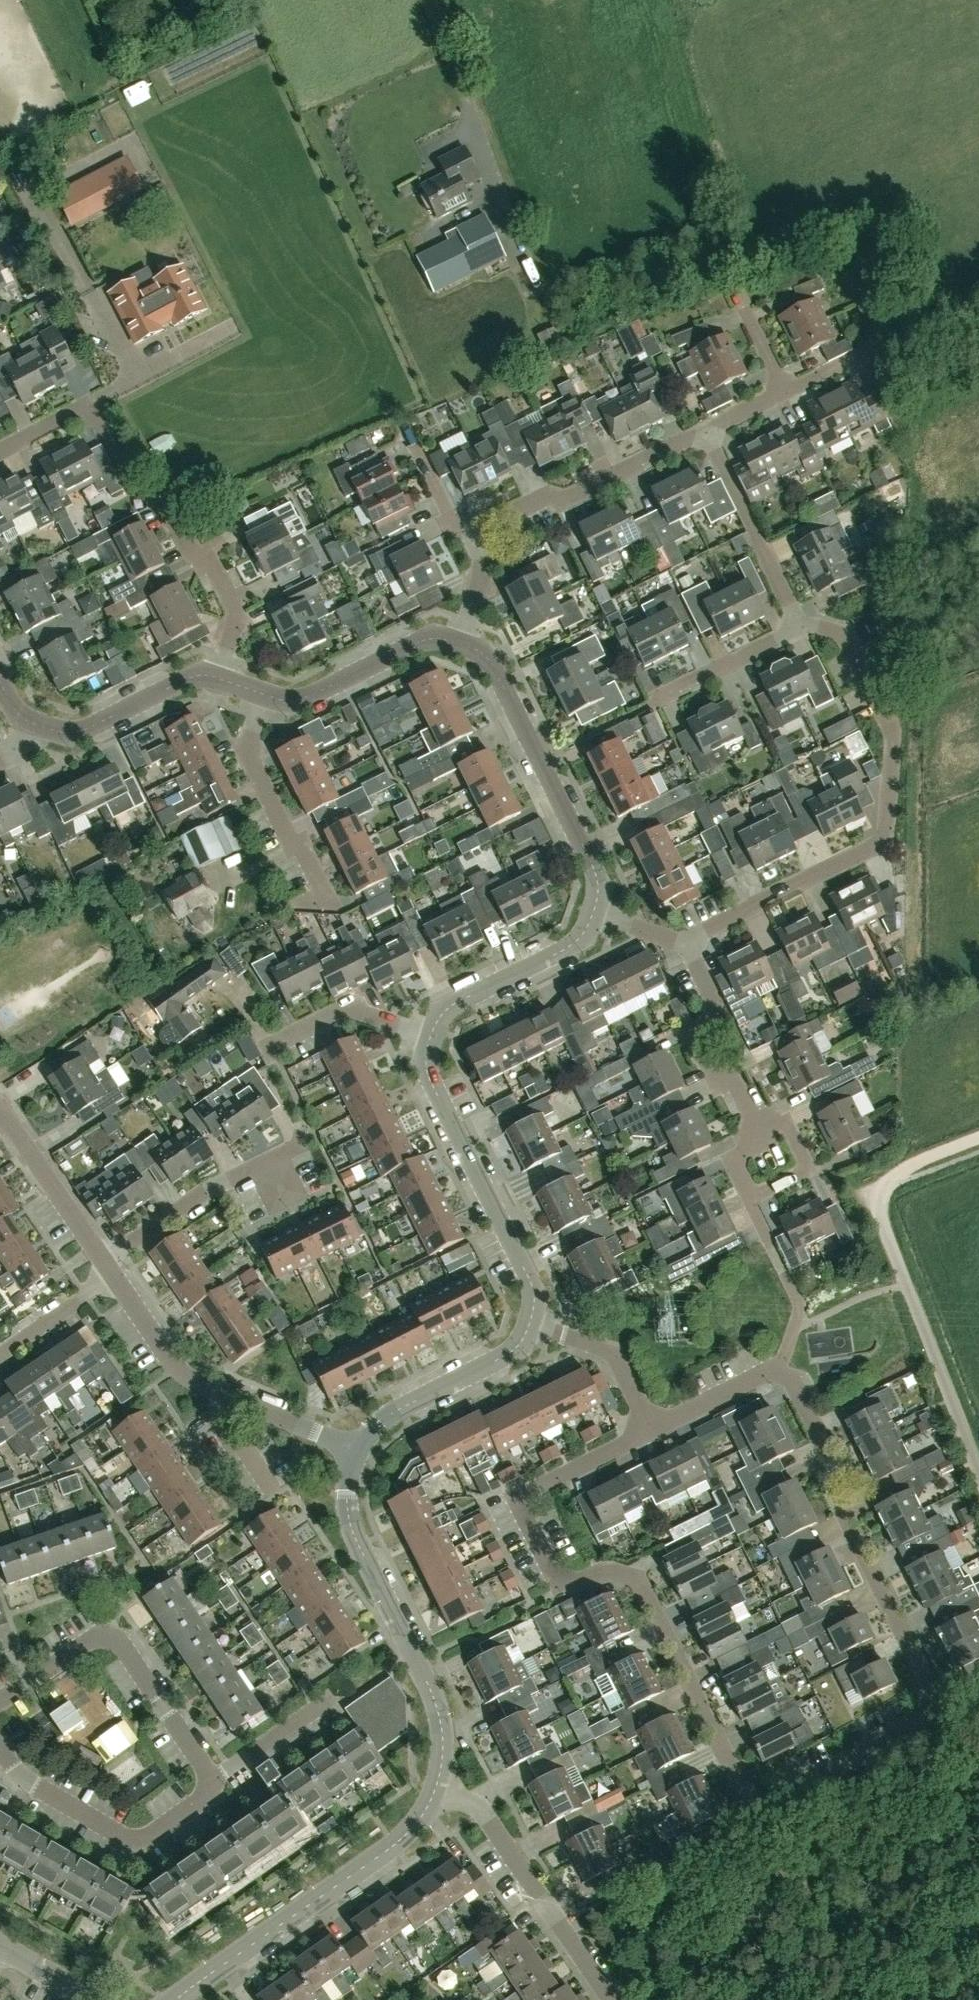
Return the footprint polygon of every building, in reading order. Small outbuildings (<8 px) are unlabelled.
[(437,219),(471,202),(464,187),(480,179),(464,147),(439,159),(446,173),(421,186),(424,191),(420,197),(427,211),(434,212),(437,219)] [(126,159),(58,195),(72,222),(140,186),(126,159)] [(434,294),(506,258),(484,214),(455,228),(455,229),(445,234),(448,241),(415,256),(434,294)] [(5,239),(0,241),(0,272),(18,263),(17,262),(20,260),(15,249),(12,251),(5,239)] [(134,281),(110,293),(136,344),(161,331),(159,326),(173,319),(176,325),(205,311),(182,267),(154,281),(153,281),(155,285),(141,293),(135,280),(134,281)] [(790,337),(825,319),(813,294),(824,290),(819,278),(793,289),(801,307),(780,317),(790,337)] [(825,319),(790,337),(799,356),(821,346),(829,362),(854,350),(848,339),(838,344),(825,319)] [(27,358),(45,393),(67,382),(62,373),(76,366),(56,327),(20,346),(27,358)] [(701,372),(736,355),(726,335),(705,345),(698,327),(672,337),(676,348),(687,344),(693,357),(684,362),(681,370),(686,379),(701,372)] [(27,358),(15,364),(9,353),(0,358),(0,357),(0,379),(9,374),(24,404),(45,393),(27,358)] [(736,355),(701,372),(713,397),(702,402),(708,413),(733,401),(725,385),(746,374),(736,355)] [(630,376),(633,383),(620,390),(624,398),(641,433),(651,428),(650,426),(663,419),(651,396),(664,389),(649,359),(632,367),(630,376)] [(831,396),(851,436),(873,425),(878,434),(892,428),(873,391),(861,397),(855,385),(831,396)] [(582,404),(576,393),(542,410),(540,410),(564,458),(574,453),(573,450),(586,444),(580,431),(593,425),(587,414),(582,404)] [(815,454),(851,436),(831,396),(808,408),(815,422),(803,428),(804,432),(810,443),(815,454)] [(624,398),(610,405),(606,397),(597,401),(595,397),(582,404),(587,414),(593,425),(605,419),(617,442),(630,435),(631,438),(641,433),(624,398)] [(505,428),(512,443),(516,450),(528,444),(540,467),(553,460),(554,463),(564,458),(540,410),(527,417),(529,422),(520,426),(518,422),(515,423),(505,428)] [(500,449),(512,443),(505,428),(501,421),(489,428),(491,432),(468,443),(489,486),(499,481),(498,479),(511,472),(500,449)] [(792,438),(787,428),(763,439),(780,473),(783,478),(804,467),(809,475),(822,468),(815,454),(810,443),(804,432),(792,438)] [(770,478),(780,473),(763,439),(740,451),(745,461),(732,467),(738,478),(751,503),(776,491),(770,478)] [(62,452),(81,488),(93,481),(99,492),(107,488),(111,496),(124,489),(111,464),(99,471),(84,441),(62,452)] [(479,491),(489,486),(468,443),(445,454),(443,450),(430,457),(441,478),(453,472),(465,495),(478,489),(479,491)] [(46,473),(33,479),(43,497),(55,522),(57,524),(69,517),(65,509),(74,505),(68,494),(81,488),(62,452),(41,463),(46,473)] [(357,492),(363,504),(398,486),(392,475),(398,472),(393,462),(383,467),(379,465),(374,456),(351,467),(349,464),(333,471),(346,497),(357,492)] [(674,479),(691,515),(703,509),(711,524),(737,512),(723,484),(707,492),(696,468),(674,479)] [(43,497),(31,503),(17,476),(0,484),(0,497),(13,521),(21,535),(38,526),(40,530),(55,522),(43,497)] [(679,521),(691,515),(674,479),(652,490),(663,514),(649,521),(663,548),(687,536),(679,521)] [(398,486),(363,504),(374,525),(375,524),(383,539),(409,526),(403,514),(404,510),(414,505),(409,495),(403,498),(398,486)] [(13,521),(0,497),(0,536),(4,534),(1,527),(13,521)] [(251,534),(246,537),(256,557),(290,540),(302,534),(306,532),(300,518),(299,519),(291,503),(268,514),(273,524),(251,534)] [(663,548),(649,521),(635,528),(623,504),(601,515),(619,551),(631,545),(634,552),(644,548),(648,556),(651,554),(655,562),(661,559),(667,571),(673,568),(663,548)] [(806,570),(841,552),(852,547),(834,511),(811,523),(817,535),(794,547),(806,570)] [(607,557),(619,551),(601,515),(579,526),(591,550),(580,555),(594,582),(605,577),(601,569),(610,564),(607,557)] [(121,561),(158,542),(152,531),(148,533),(143,524),(127,532),(121,521),(93,536),(98,547),(111,541),(121,561)] [(290,540),(256,557),(266,576),(273,573),(293,563),(298,573),(301,571),(319,563),(320,562),(312,546),(302,534),(290,540)] [(125,599),(154,584),(149,574),(164,566),(160,556),(164,554),(158,542),(121,561),(132,582),(110,593),(116,604),(125,599)] [(400,579),(433,563),(424,543),(397,556),(392,546),(369,557),(384,587),(400,579)] [(841,552),(806,570),(817,593),(840,582),(847,594),(870,583),(860,562),(849,567),(841,552)] [(517,613),(553,595),(547,583),(562,575),(552,554),(533,564),(517,571),(522,583),(506,591),(517,613)] [(743,572),(753,567),(749,557),(738,563),(743,572)] [(16,614),(51,596),(46,585),(58,579),(48,559),(25,570),(31,581),(5,594),(16,614)] [(319,563),(301,571),(306,581),(324,572),(319,563)] [(433,563),(400,579),(406,593),(391,600),(399,617),(421,606),(417,596),(443,583),(433,563)] [(313,578),(290,590),(284,593),(292,608),(273,618),(278,627),(276,632),(279,639),(316,620),(317,621),(329,615),(320,596),(322,595),(313,578)] [(743,628),(765,617),(747,581),(725,592),(743,628)] [(714,598),(706,583),(681,595),(694,622),(709,614),(721,639),(743,628),(725,592),(714,598)] [(158,622),(195,603),(189,592),(184,594),(179,584),(159,595),(154,584),(125,599),(116,604),(104,611),(109,621),(131,610),(147,601),(158,621),(158,622)] [(649,621),(667,656),(689,646),(674,616),(684,611),(674,589),(653,599),(661,615),(649,621)] [(553,595),(517,613),(528,634),(560,619),(565,630),(585,620),(574,599),(559,607),(553,595)] [(57,631),(60,629),(79,619),(69,599),(56,606),(51,596),(16,614),(26,634),(51,621),(57,631)] [(361,642),(376,635),(369,623),(358,600),(336,611),(343,625),(355,629),(361,642)] [(158,622),(158,621),(150,625),(160,647),(156,649),(162,660),(191,645),(185,634),(201,626),(196,617),(200,614),(195,603),(158,622)] [(628,661),(639,656),(645,667),(667,656),(649,621),(638,626),(633,618),(623,623),(618,613),(607,619),(628,661)] [(50,672),(86,654),(80,644),(93,637),(83,617),(79,619),(60,629),(65,640),(40,653),(50,672)] [(326,640),(317,621),(316,620),(279,639),(282,645),(288,647),(293,657),(326,640)] [(558,695),(594,677),(588,665),(606,656),(596,636),(573,647),(550,657),(556,669),(547,673),(558,695)] [(124,653),(116,638),(103,645),(110,659),(113,657),(126,681),(137,676),(125,652),(124,653)] [(86,654),(50,672),(61,692),(109,667),(104,658),(91,665),(86,654)] [(778,664),(797,701),(809,695),(816,709),(834,700),(823,677),(812,682),(800,658),(790,663),(784,661),(778,664)] [(778,711),(797,701),(778,664),(772,667),(770,672),(760,677),(773,702),(762,707),(773,730),(784,724),(778,711)] [(843,687),(860,680),(855,669),(839,677),(843,687)] [(421,708),(452,692),(442,671),(410,687),(415,696),(399,704),(401,708),(390,714),(383,717),(376,703),(361,710),(372,732),(395,720),(421,708)] [(594,677),(558,695),(569,717),(575,714),(582,726),(603,716),(626,704),(615,682),(600,689),(594,677)] [(431,728),(462,712),(452,692),(421,708),(431,728)] [(706,709),(724,746),(744,736),(750,750),(761,744),(750,722),(739,727),(727,703),(717,708),(712,706),(706,709)] [(658,707),(645,713),(658,740),(671,734),(658,707)] [(705,755),(724,746),(706,709),(700,712),(698,717),(688,722),(700,747),(689,752),(700,775),(712,769),(705,755)] [(472,746),(467,736),(472,733),(462,712),(431,728),(420,733),(431,753),(418,760),(423,771),(428,769),(472,746)] [(162,759),(205,738),(195,716),(166,730),(173,744),(167,747),(165,743),(146,753),(151,764),(162,759)] [(598,777),(630,761),(621,742),(635,735),(634,733),(643,729),(637,718),(629,722),(628,721),(609,730),(615,742),(588,756),(598,777)] [(287,774),(319,759),(313,748),(323,743),(324,746),(337,739),(331,726),(325,729),(320,719),(299,729),(304,740),(277,753),(287,774)] [(395,720),(372,732),(376,741),(388,735),(387,733),(399,727),(395,720)] [(371,743),(367,734),(356,739),(360,748),(371,743)] [(187,773),(216,758),(205,738),(162,759),(166,766),(180,759),(187,773)] [(469,787),(500,772),(490,751),(485,753),(479,742),(472,746),(428,769),(434,781),(460,768),(469,787)] [(675,764),(684,760),(678,748),(669,753),(675,764)] [(183,801),(226,779),(216,758),(187,773),(194,786),(180,793),(183,801)] [(297,794),(329,779),(319,759),(287,774),(297,794)] [(608,797),(649,777),(649,776),(639,781),(630,761),(598,777),(608,797)] [(828,794),(844,827),(848,825),(850,829),(862,823),(861,819),(864,817),(861,811),(875,803),(865,784),(861,785),(849,761),(831,769),(833,773),(820,779),(828,794)] [(828,794),(816,799),(812,792),(803,789),(798,791),(789,772),(795,769),(793,764),(775,773),(782,786),(795,811),(808,804),(825,837),(844,827),(828,794)] [(93,776),(114,819),(135,808),(146,803),(133,777),(123,782),(114,765),(93,776)] [(479,808),(511,792),(500,772),(469,787),(479,808)] [(389,781),(385,773),(378,777),(385,790),(395,785),(389,781)] [(107,822),(114,819),(93,776),(72,786),(86,815),(100,808),(107,822)] [(670,808),(699,793),(700,793),(695,781),(686,786),(685,783),(659,796),(649,777),(608,797),(619,818),(650,803),(656,814),(670,807),(670,808)] [(237,801),(226,779),(183,801),(172,806),(177,816),(202,803),(208,815),(237,801)] [(347,809),(368,798),(363,787),(339,799),(329,779),(297,794),(308,815),(334,802),(340,812),(347,809)] [(39,808),(28,814),(14,786),(0,792),(0,812),(10,832),(22,826),(28,837),(37,833),(40,839),(51,833),(39,808)] [(74,821),(86,815),(72,786),(51,797),(52,799),(38,806),(39,808),(51,833),(52,833),(59,847),(77,838),(74,821)] [(511,792),(479,808),(490,829),(521,813),(511,792)] [(699,793),(670,808),(676,820),(706,806),(699,793)] [(759,825),(776,861),(796,851),(784,826),(794,820),(781,794),(759,805),(750,809),(758,825),(759,825)] [(367,838),(357,818),(374,809),(368,798),(347,809),(352,819),(325,833),(336,853),(367,838)] [(10,832),(0,812),(0,837),(1,837),(6,848),(15,843),(10,832)] [(431,817),(423,821),(428,833),(447,823),(443,813),(432,818),(431,817)] [(759,825),(758,825),(750,829),(742,813),(720,824),(733,850),(729,852),(739,871),(753,863),(756,871),(776,861),(759,825)] [(540,819),(529,824),(535,837),(539,846),(551,841),(546,831),(540,819)] [(419,837),(428,833),(422,821),(413,826),(419,837)] [(195,870),(197,870),(227,855),(211,822),(180,836),(195,870)] [(711,854),(722,848),(726,846),(722,837),(716,826),(707,830),(700,834),(711,854)] [(641,863),(673,848),(662,827),(631,843),(641,863)] [(479,833),(466,839),(471,851),(485,844),(479,833)] [(346,874),(388,853),(388,852),(377,858),(367,838),(336,853),(346,874)] [(652,884),(683,868),(673,848),(641,863),(652,884)] [(514,884),(530,916),(551,906),(544,891),(549,873),(548,873),(538,851),(516,862),(524,879),(514,884)] [(388,853),(346,874),(356,895),(363,891),(368,902),(416,878),(410,866),(398,873),(388,853)] [(683,868),(652,884),(662,905),(672,900),(677,908),(700,897),(695,887),(693,888),(683,868)] [(178,885),(164,893),(178,919),(187,914),(194,928),(203,931),(210,927),(212,919),(207,908),(215,903),(197,870),(195,870),(176,881),(178,885)] [(530,916),(514,884),(503,889),(497,877),(489,881),(484,870),(468,878),(474,889),(485,911),(497,904),(508,927),(530,916)] [(849,887),(867,923),(885,914),(874,892),(879,890),(873,877),(868,880),(867,878),(849,887)] [(30,908),(44,902),(37,885),(23,891),(30,908)] [(859,927),(867,923),(849,887),(831,896),(850,936),(840,941),(843,948),(848,957),(869,946),(859,927)] [(472,917),(485,911),(474,889),(461,895),(465,903),(454,908),(456,913),(446,918),(462,950),(483,939),(472,917)] [(389,892),(381,896),(388,908),(395,904),(389,892)] [(462,950),(446,918),(435,923),(433,919),(422,924),(415,908),(402,915),(405,922),(420,951),(432,945),(440,961),(462,950)] [(890,935),(897,931),(896,912),(882,919),(890,935)] [(795,923),(813,958),(831,949),(813,914),(795,923)] [(410,956),(420,951),(405,922),(387,931),(393,944),(382,949),(398,982),(418,972),(410,956)] [(794,967),(813,958),(795,923),(777,932),(794,967)] [(372,978),(350,933),(349,934),(345,926),(338,930),(344,942),(333,948),(353,987),(372,978)] [(398,982),(382,949),(371,955),(358,929),(350,933),(372,978),(378,992),(398,982)] [(353,987),(333,948),(322,953),(320,948),(314,935),(305,939),(312,952),(311,952),(327,984),(326,984),(333,997),(353,987)] [(312,952),(305,939),(296,943),(302,956),(291,961),(307,993),(326,984),(327,984),(311,952),(312,952)] [(738,951),(755,987),(774,978),(756,942),(738,951)] [(231,970),(240,963),(230,948),(220,955),(231,970)] [(837,962),(848,957),(843,948),(833,953),(837,962)] [(755,987),(738,951),(719,960),(734,990),(724,996),(739,1026),(750,1021),(743,1006),(760,998),(755,987)] [(629,963),(644,994),(665,984),(650,952),(629,963)] [(307,993),(291,961),(280,966),(274,954),(252,965),(269,992),(280,987),(288,1003),(307,993)] [(200,1027),(184,1004),(227,974),(215,957),(151,1003),(163,1020),(166,1018),(170,1023),(165,1027),(161,1029),(160,1032),(159,1036),(160,1041),(162,1045),(166,1046),(172,1047),(176,1044),(182,1040),(200,1027)] [(644,994),(629,963),(623,965),(621,961),(606,968),(624,1004),(644,994)] [(604,1014),(624,1004),(606,968),(592,976),(594,980),(588,983),(604,1014)] [(790,985),(796,996),(802,993),(796,982),(800,980),(796,971),(786,976),(790,985)] [(856,974),(834,984),(843,1003),(866,993),(856,974)] [(786,976),(775,981),(780,991),(790,985),(786,976)] [(609,1025),(604,1014),(588,983),(567,993),(568,994),(559,1003),(574,1032),(585,1055),(593,1072),(597,1071),(588,1052),(599,1047),(592,1033),(609,1025)] [(680,1025),(691,1019),(680,996),(669,1002),(680,1025)] [(574,1061),(585,1055),(574,1032),(559,1003),(550,1012),(550,1011),(529,1021),(544,1053),(565,1043),(574,1061)] [(785,1035),(791,1046),(778,1053),(782,1060),(779,1062),(785,1074),(821,1056),(832,1051),(831,1050),(832,1047),(818,1019),(785,1035)] [(544,1053),(529,1021),(523,1024),(521,1020),(506,1027),(524,1063),(544,1053)] [(504,1073),(524,1063),(506,1027),(491,1035),(494,1039),(488,1042),(504,1073)] [(644,1043),(655,1038),(650,1028),(639,1033),(644,1043)] [(332,1074),(366,1057),(355,1036),(321,1053),(332,1074)] [(625,1057),(640,1050),(633,1038),(618,1045),(625,1057)] [(61,1098),(95,1076),(89,1066),(101,1059),(89,1040),(67,1054),(73,1064),(49,1079),(61,1098)] [(483,1083),(504,1073),(488,1042),(467,1052),(483,1083)] [(643,1085),(676,1069),(669,1055),(666,1056),(664,1052),(634,1067),(643,1085)] [(821,1056),(785,1074),(791,1087),(794,1085),(798,1093),(816,1084),(821,1095),(856,1078),(850,1066),(843,1070),(840,1064),(837,1063),(827,1068),(821,1056)] [(342,1094),(376,1078),(366,1057),(332,1074),(342,1094)] [(597,1071),(593,1072),(590,1074),(596,1086),(631,1069),(625,1057),(609,1065),(597,1071)] [(121,1058),(110,1064),(121,1084),(132,1078),(121,1058)] [(232,1099),(252,1129),(273,1116),(258,1095),(268,1088),(254,1067),(237,1079),(236,1078),(223,1087),(224,1088),(232,1100),(232,1099)] [(61,1098),(73,1116),(97,1101),(104,1111),(125,1098),(113,1079),(107,1069),(95,1076),(61,1098)] [(643,1121),(674,1106),(668,1095),(682,1088),(680,1084),(683,1083),(676,1069),(643,1085),(629,1092),(634,1103),(632,1110),(614,1119),(621,1132),(628,1128),(643,1121)] [(535,1084),(540,1095),(550,1090),(542,1073),(532,1078),(535,1084)] [(352,1115),(386,1098),(376,1078),(342,1094),(352,1115)] [(155,1093),(164,1107),(183,1094),(174,1080),(155,1093)] [(824,1136),(861,1118),(851,1098),(863,1092),(857,1081),(830,1095),(835,1105),(817,1114),(821,1122),(818,1123),(824,1136)] [(540,1095),(535,1084),(524,1088),(530,1099),(540,1095)] [(252,1129),(232,1099),(232,1100),(224,1088),(194,1108),(209,1129),(216,1139),(225,1133),(232,1143),(252,1129)] [(496,1116),(520,1105),(514,1094),(491,1105),(496,1116)] [(516,1151),(552,1133),(544,1117),(554,1112),(547,1097),(517,1112),(523,1123),(507,1131),(516,1151)] [(362,1135),(396,1119),(386,1098),(352,1115),(362,1135)] [(671,1142),(705,1126),(698,1112),(695,1113),(693,1109),(679,1116),(674,1106),(643,1121),(628,1128),(633,1137),(653,1138),(659,1149),(671,1142)] [(199,1135),(209,1129),(194,1108),(184,1115),(192,1126),(173,1140),(193,1170),(213,1156),(199,1135)] [(834,1147),(837,1154),(870,1137),(861,1118),(824,1136),(831,1148),(834,1147)] [(372,1156),(406,1139),(396,1119),(362,1135),(372,1156)] [(705,1126),(671,1142),(676,1152),(663,1158),(667,1167),(653,1173),(659,1184),(686,1171),(681,1161),(711,1146),(709,1141),(711,1140),(705,1126)] [(873,1136),(879,1147),(888,1143),(882,1131),(873,1136)] [(548,1174),(577,1159),(570,1145),(560,1150),(552,1133),(516,1151),(526,1171),(542,1163),(548,1174)] [(193,1170),(173,1140),(163,1147),(154,1134),(145,1141),(135,1148),(149,1169),(159,1162),(173,1183),(193,1170)] [(389,1173),(423,1156),(416,1159),(406,1139),(372,1156),(383,1177),(390,1173),(389,1173)] [(149,1169),(135,1148),(105,1168),(107,1171),(113,1180),(133,1210),(153,1196),(139,1176),(149,1169)] [(400,1193),(433,1177),(423,1156),(389,1173),(390,1173),(400,1193)] [(547,1213),(583,1196),(575,1179),(585,1174),(577,1159),(548,1174),(554,1186),(537,1194),(547,1213)] [(113,1224),(133,1210),(113,1180),(107,1171),(87,1184),(85,1181),(75,1188),(96,1220),(106,1213),(113,1224)] [(686,1211),(717,1196),(708,1178),(694,1185),(688,1175),(658,1190),(663,1200),(666,1199),(674,1217),(686,1211)] [(410,1214),(443,1197),(433,1177),(400,1193),(410,1214)] [(10,1216),(20,1209),(6,1189),(0,1194),(0,1222),(10,1215),(10,1216)] [(579,1237),(608,1222),(601,1207),(591,1212),(583,1196),(547,1213),(557,1233),(573,1225),(579,1237)] [(696,1231),(727,1216),(717,1196),(686,1211),(674,1217),(679,1226),(691,1220),(696,1230),(696,1231)] [(420,1234),(454,1218),(443,1197),(410,1214),(420,1234)] [(798,1206),(816,1242),(836,1233),(842,1245),(853,1239),(840,1211),(836,1204),(825,1209),(820,1199),(812,1203),(811,1200),(798,1206)] [(322,1214),(339,1248),(360,1238),(343,1204),(322,1214)] [(805,1248),(816,1242),(798,1206),(786,1212),(787,1215),(780,1219),(788,1237),(777,1242),(791,1270),(803,1264),(801,1260),(804,1258),(807,1252),(805,1248)] [(318,1258),(339,1248),(322,1214),(302,1224),(318,1258)] [(10,1216),(10,1215),(0,1222),(0,1250),(23,1235),(10,1216)] [(696,1231),(696,1230),(687,1234),(696,1253),(691,1256),(696,1266),(736,1246),(732,1236),(736,1234),(727,1216),(696,1231)] [(454,1218),(420,1234),(430,1255),(464,1239),(454,1218)] [(578,1276),(614,1258),(624,1253),(616,1236),(616,1237),(608,1222),(579,1237),(584,1248),(568,1256),(578,1276)] [(298,1268),(318,1258),(302,1224),(281,1235),(298,1268)] [(163,1273),(194,1252),(181,1232),(150,1253),(163,1273)] [(36,1254),(23,1235),(0,1250),(0,1260),(1,1259),(9,1272),(36,1254)] [(277,1279),(298,1268),(281,1235),(260,1245),(277,1279)] [(449,1273),(476,1261),(469,1244),(441,1256),(448,1270),(449,1273)] [(176,1292),(207,1271),(194,1252),(163,1273),(176,1292)] [(9,1272),(0,1277),(0,1283),(4,1288),(15,1281),(22,1291),(11,1299),(18,1308),(42,1292),(36,1283),(49,1274),(36,1254),(9,1272)] [(505,1264),(505,1256),(485,1256),(486,1265),(505,1264)] [(614,1258),(578,1276),(588,1295),(604,1287),(610,1299),(639,1284),(632,1270),(622,1275),(614,1258)] [(188,1311),(226,1285),(219,1289),(207,1271),(176,1292),(188,1311)] [(452,1285),(469,1318),(490,1308),(473,1274),(452,1285)] [(208,1325),(239,1304),(226,1285),(188,1311),(189,1311),(195,1307),(208,1325)] [(448,1329),(469,1318),(452,1285),(431,1295),(448,1329)] [(428,1339),(448,1329),(431,1295),(411,1306),(428,1339)] [(221,1344),(252,1323),(239,1304),(208,1325),(221,1344)] [(432,1346),(428,1339),(411,1306),(410,1306),(414,1313),(394,1323),(411,1357),(432,1346)] [(252,1323),(221,1344),(234,1364),(265,1343),(252,1323)] [(391,1367),(411,1357),(394,1323),(374,1333),(391,1367)] [(73,1331),(63,1338),(66,1343),(60,1347),(80,1377),(87,1387),(115,1367),(98,1342),(88,1349),(79,1335),(77,1336),(73,1331)] [(370,1377),(391,1367),(374,1333),(353,1344),(370,1377)] [(821,1344),(822,1360),(859,1359),(859,1342),(821,1344)] [(350,1387),(370,1377),(353,1344),(333,1354),(350,1387)] [(76,1409),(84,1404),(70,1383),(80,1377),(60,1347),(42,1359),(69,1399),(76,1409)] [(329,1398),(350,1387),(333,1354),(312,1365),(329,1398)] [(68,1414),(76,1409),(69,1399),(42,1359),(24,1371),(45,1401),(55,1394),(68,1414)] [(574,1375),(591,1409),(603,1403),(606,1411),(618,1406),(610,1388),(609,1388),(601,1373),(590,1379),(586,1369),(574,1375)] [(49,1409),(44,1401),(24,1371),(6,1384),(13,1394),(13,1393),(40,1433),(48,1428),(40,1415),(49,1409)] [(568,1420),(591,1409),(574,1375),(552,1386),(568,1420)] [(546,1431),(568,1420),(552,1386),(529,1397),(546,1431)] [(856,1442),(892,1424),(887,1414),(899,1408),(889,1387),(867,1399),(872,1409),(846,1422),(856,1442)] [(29,1458),(38,1452),(30,1440),(40,1433),(13,1393),(13,1394),(0,1402),(0,1413),(26,1453),(29,1458)] [(523,1442),(546,1431),(529,1397),(507,1409),(523,1442)] [(739,1451),(783,1429),(772,1408),(749,1419),(744,1408),(723,1419),(739,1451)] [(499,1454),(523,1442),(507,1409),(483,1420),(497,1447),(495,1447),(499,1454)] [(127,1451),(158,1430),(145,1410),(113,1431),(127,1451)] [(927,1431),(935,1427),(927,1412),(919,1416),(922,1422),(917,1424),(921,1433),(926,1431),(927,1431)] [(8,1441),(19,1458),(26,1453),(0,1413),(0,1446),(8,1441)] [(497,1447),(483,1420),(480,1413),(469,1418),(486,1452),(495,1447),(497,1447)] [(485,1452),(486,1452),(469,1418),(459,1423),(483,1472),(493,1467),(485,1452)] [(488,1484),(483,1472),(459,1423),(448,1428),(465,1462),(473,1477),(482,1495),(499,1487),(496,1480),(488,1484)] [(594,1440),(603,1435),(597,1424),(589,1428),(594,1440)] [(866,1461),(902,1444),(892,1424),(856,1442),(866,1461)] [(455,1467),(465,1462),(448,1428),(438,1433),(455,1467)] [(589,1428),(580,1432),(586,1444),(594,1440),(589,1428)] [(756,1485),(782,1472),(785,1470),(779,1458),(794,1451),(783,1429),(739,1451),(746,1467),(736,1472),(739,1478),(745,1490),(756,1485)] [(139,1470),(171,1449),(158,1430),(127,1451),(139,1470)] [(445,1472),(455,1467),(438,1433),(428,1439),(445,1472)] [(85,1465),(91,1474),(100,1467),(80,1439),(71,1445),(77,1453),(85,1465)] [(434,1478),(445,1472),(428,1439),(417,1444),(423,1455),(434,1478)] [(548,1449),(553,1460),(562,1455),(556,1444),(548,1449)] [(907,1479),(919,1474),(929,1468),(924,1457),(911,1463),(902,1444),(866,1461),(876,1481),(901,1469),(907,1479)] [(689,1445),(669,1455),(691,1498),(710,1489),(715,1490),(723,1486),(717,1475),(706,1452),(695,1457),(689,1445)] [(152,1489),(183,1468),(171,1449),(139,1470),(140,1470),(129,1478),(141,1495),(152,1488),(152,1489)] [(548,1449),(539,1453),(545,1464),(553,1460),(548,1449)] [(76,1469),(85,1465),(77,1453),(62,1464),(67,1471),(76,1469)] [(425,1482),(434,1478),(423,1455),(411,1461),(395,1486),(400,1497),(422,1486),(425,1482)] [(656,1506),(667,1500),(671,1508),(691,1498),(669,1455),(649,1465),(651,1468),(640,1474),(652,1497),(656,1506)] [(55,1475),(67,1471),(62,1464),(59,1459),(49,1466),(55,1475)] [(506,1469),(512,1480),(521,1476),(515,1465),(506,1469)] [(165,1508),(196,1487),(183,1468),(152,1489),(165,1508)] [(506,1469),(498,1473),(503,1485),(512,1480),(506,1469)] [(773,1518),(806,1502),(795,1480),(788,1484),(782,1472),(756,1485),(745,1490),(756,1513),(768,1508),(773,1518)] [(73,1492),(83,1489),(78,1474),(68,1477),(73,1492)] [(641,1502),(652,1497),(640,1474),(630,1479),(628,1475),(608,1485),(623,1516),(643,1506),(641,1502)] [(885,1528),(921,1510),(917,1502),(924,1485),(919,1474),(907,1479),(891,1487),(896,1498),(876,1508),(885,1528)] [(68,1477),(58,1480),(63,1496),(73,1492),(68,1477)] [(115,1478),(103,1484),(114,1505),(125,1499),(115,1478)] [(623,1516),(608,1485),(588,1495),(590,1499),(579,1504),(591,1527),(592,1527),(599,1543),(600,1542),(610,1536),(609,1534),(627,1525),(623,1516)] [(396,1519),(430,1502),(422,1486),(400,1497),(389,1503),(396,1519)] [(178,1527),(209,1505),(196,1487),(165,1508),(178,1527)] [(30,1507),(40,1504),(34,1489),(25,1492),(30,1507)] [(724,1508),(733,1506),(728,1489),(719,1492),(724,1508)] [(30,1507),(25,1492),(15,1495),(20,1510),(30,1507)] [(438,1517),(430,1502),(396,1519),(404,1534),(438,1517)] [(778,1557),(815,1539),(809,1527),(816,1523),(806,1502),(773,1518),(779,1528),(774,1531),(779,1541),(768,1547),(774,1560),(778,1557)] [(209,1505),(178,1527),(191,1546),(222,1525),(209,1505)] [(258,1549),(289,1528),(276,1508),(245,1529),(258,1549)] [(412,1549),(445,1533),(443,1527),(458,1520),(453,1509),(438,1517),(404,1534),(412,1549)] [(926,1546),(949,1535),(939,1514),(926,1521),(921,1510),(885,1528),(895,1548),(921,1535),(926,1546)] [(480,1535),(491,1530),(482,1512),(471,1518),(480,1535)] [(84,1522),(95,1555),(117,1547),(106,1514),(84,1522)] [(73,1563),(95,1555),(84,1522),(61,1530),(73,1563)] [(136,1536),(150,1562),(175,1549),(161,1522),(136,1536)] [(673,1580),(706,1563),(700,1550),(716,1542),(708,1525),(684,1537),(689,1547),(663,1560),(673,1580)] [(271,1568),(302,1547),(289,1528),(258,1549),(271,1568)] [(52,1570),(73,1563),(61,1530),(41,1537),(52,1570)] [(419,1565),(453,1548),(445,1533),(412,1549),(419,1565)] [(952,1571),(942,1552),(955,1546),(949,1535),(926,1546),(932,1557),(906,1569),(916,1589),(952,1571)] [(30,1578),(52,1570),(41,1537),(19,1544),(30,1578)] [(795,1591),(807,1585),(839,1569),(828,1548),(821,1551),(815,1539),(778,1557),(784,1570),(795,1591)] [(502,1551),(497,1540),(485,1546),(485,1547),(489,1555),(490,1557),(502,1551)] [(30,1578),(19,1544),(0,1551),(0,1562),(8,1585),(30,1578)] [(200,1563),(214,1553),(207,1544),(194,1553),(200,1563)] [(284,1587),(315,1566),(302,1547),(271,1568),(284,1587)] [(427,1580),(461,1563),(453,1548),(419,1565),(427,1580)] [(490,1557),(494,1563),(505,1558),(502,1551),(490,1557)] [(434,1595),(468,1579),(461,1563),(427,1580),(434,1595)] [(714,1598),(738,1585),(730,1570),(713,1578),(706,1563),(673,1580),(682,1600),(709,1587),(714,1598)] [(296,1606),(327,1585),(315,1566),(284,1587),(296,1606)] [(978,1596),(978,1595),(969,1575),(964,1578),(959,1567),(952,1571),(916,1589),(926,1609),(951,1596),(957,1607),(978,1596)] [(156,1617),(185,1597),(173,1579),(178,1575),(173,1568),(161,1577),(157,1572),(139,1584),(147,1596),(144,1598),(156,1617)] [(503,1582),(514,1576),(511,1568),(499,1574),(503,1582)] [(805,1628),(849,1606),(849,1605),(841,1610),(835,1598),(850,1591),(839,1569),(807,1585),(812,1596),(800,1602),(805,1612),(798,1615),(805,1628)] [(514,1576),(503,1582),(508,1592),(519,1586),(514,1576)] [(442,1611),(476,1594),(468,1579),(434,1595),(442,1611)] [(233,1593),(227,1584),(214,1594),(220,1602),(233,1593)] [(309,1625),(340,1604),(327,1585),(296,1606),(309,1625)] [(702,1641),(736,1624),(729,1609),(746,1601),(738,1585),(714,1598),(719,1608),(693,1621),(702,1641)] [(586,1630),(621,1612),(611,1593),(595,1601),(590,1590),(560,1604),(567,1618),(577,1613),(586,1630)] [(187,1599),(185,1597),(156,1617),(169,1636),(198,1616),(209,1609),(197,1591),(187,1599)] [(220,1602),(226,1611),(240,1602),(233,1593),(220,1602)] [(476,1594),(442,1611),(450,1627),(484,1610),(476,1594)] [(978,1634),(978,1596),(957,1607),(962,1618),(936,1631),(946,1650),(978,1634)] [(322,1644),(353,1623),(340,1604),(309,1625),(322,1644)] [(752,1606),(737,1612),(743,1626),(758,1619),(752,1606)] [(849,1606),(805,1628),(803,1629),(809,1642),(818,1637),(832,1667),(848,1659),(845,1652),(873,1638),(862,1615),(855,1618),(849,1606)] [(591,1665),(620,1651),(615,1640),(631,1632),(621,1612),(586,1630),(594,1646),(584,1651),(591,1665)] [(182,1655),(211,1635),(198,1616),(169,1636),(182,1655)] [(259,1631),(253,1622),(240,1632),(245,1640),(259,1631)] [(353,1623),(322,1644),(335,1663),(366,1642),(353,1623)] [(743,1658),(751,1654),(736,1624),(702,1641),(712,1660),(738,1647),(743,1658)] [(513,1666),(505,1649),(515,1644),(508,1630),(479,1645),(484,1656),(468,1664),(478,1684),(513,1666)] [(252,1649),(265,1640),(259,1631),(245,1640),(252,1649)] [(946,1650),(956,1670),(978,1659),(978,1634),(946,1650)] [(195,1674),(224,1655),(211,1635),(182,1655),(195,1674)] [(766,1684),(759,1670),(776,1661),(768,1645),(751,1654),(743,1658),(749,1668),(722,1681),(732,1701),(766,1684)] [(603,1697),(652,1673),(642,1654),(626,1662),(620,1651),(591,1665),(598,1679),(595,1681),(603,1697)] [(208,1693),(236,1673),(224,1655),(195,1674),(208,1693)] [(868,1669),(862,1656),(855,1659),(856,1660),(834,1670),(846,1694),(858,1688),(863,1699),(896,1683),(884,1661),(868,1669)] [(265,1669),(271,1678),(285,1669),(279,1660),(265,1669)] [(502,1710),(531,1695),(539,1692),(532,1677),(531,1678),(522,1661),(513,1666),(478,1684),(488,1703),(497,1699),(502,1710)] [(285,1669),(271,1678),(277,1686),(290,1677),(285,1669)] [(236,1673),(208,1693),(222,1714),(251,1693),(238,1674),(236,1673)] [(621,1726),(651,1711),(645,1701),(661,1693),(652,1673),(603,1697),(611,1714),(614,1712),(621,1726)] [(384,1761),(378,1752),(408,1731),(406,1697),(392,1677),(345,1709),(360,1730),(284,1782),(270,1762),(256,1772),(277,1801),(146,1892),(139,1892),(133,1893),(0,1816),(0,1861),(115,1928),(131,1900),(139,1900),(149,1899),(167,1925),(307,1828),(301,1819),(384,1761)] [(773,1718),(798,1706),(792,1694),(788,1696),(779,1678),(766,1684),(732,1701),(742,1721),(768,1708),(773,1718)] [(263,1712),(251,1693),(222,1714),(234,1732),(263,1712)] [(501,1748),(536,1730),(528,1714),(538,1709),(531,1695),(502,1710),(508,1720),(491,1729),(501,1748)] [(798,1706),(773,1718),(778,1728),(752,1741),(763,1762),(796,1745),(789,1730),(806,1722),(798,1706)] [(568,1717),(582,1744),(593,1739),(579,1711),(568,1717)] [(636,1757),(682,1734),(672,1714),(656,1722),(651,1711),(621,1726),(628,1740),(638,1735),(646,1751),(635,1756),(636,1757)] [(532,1770),(569,1752),(563,1740),(556,1744),(555,1742),(544,1747),(536,1730),(501,1748),(511,1768),(527,1759),(532,1770)] [(652,1787),(681,1773),(675,1762),(692,1753),(682,1734),(636,1757),(644,1773),(652,1787)] [(538,1805),(584,1783),(569,1752),(532,1770),(538,1781),(529,1786),(538,1805)] [(160,1767),(136,1784),(145,1796),(169,1779),(160,1767)] [(677,1813),(712,1795),(703,1775),(686,1783),(681,1773),(652,1787),(658,1801),(669,1796),(677,1813)] [(570,1828),(599,1813),(584,1783),(538,1805),(548,1825),(564,1817),(570,1828)] [(8,1791),(0,1787),(0,1805),(8,1791)] [(712,1795),(677,1813),(685,1829),(675,1834),(685,1855),(715,1841),(711,1834),(695,1842),(689,1831),(722,1814),(712,1795)] [(599,1813),(570,1828),(575,1839),(566,1843),(576,1863),(611,1845),(603,1829),(613,1824),(610,1817),(628,1808),(624,1801),(606,1810),(599,1813)] [(611,1845),(576,1863),(585,1882),(602,1874),(607,1885),(636,1871),(629,1857),(619,1862),(611,1845)] [(435,1873),(456,1902),(467,1919),(475,1913),(464,1897),(475,1889),(481,1897),(492,1890),(475,1865),(464,1872),(455,1859),(451,1853),(442,1859),(446,1865),(435,1873)] [(435,1873),(431,1867),(422,1873),(427,1879),(416,1886),(415,1887),(436,1916),(448,1933),(448,1932),(452,1937),(454,1935),(455,1931),(453,1929),(456,1927),(444,1910),(456,1902),(435,1873)] [(415,1887),(416,1886),(411,1880),(403,1886),(407,1892),(396,1900),(412,1924),(416,1930),(428,1946),(436,1941),(425,1924),(436,1916),(415,1887)] [(412,1924),(396,1900),(392,1894),(387,1888),(379,1894),(383,1900),(372,1908),(392,1937),(404,1954),(412,1948),(400,1932),(412,1924)] [(392,1937),(372,1908),(368,1902),(359,1908),(363,1914),(352,1922),(361,1935),(351,1942),(368,1967),(378,1960),(384,1968),(392,1962),(381,1945),(392,1937)] [(368,1967),(351,1942),(342,1949),(332,1936),(328,1930),(319,1936),(323,1942),(312,1950),(333,1979),(344,1996),(353,1990),(341,1973),(352,1966),(358,1974),(368,1967)] [(534,1951),(540,1947),(534,1938),(528,1943),(520,1931),(506,1940),(500,1930),(475,1947),(482,1957),(474,1963),(480,1972),(497,1960),(504,1972),(534,1951)] [(312,1950),(308,1943),(299,1949),(304,1956),(293,1963),(317,1999),(330,1999),(321,1987),(333,1979),(312,1950)] [(542,1963),(534,1951),(504,1972),(488,1983),(493,1992),(510,1980),(518,1991),(548,1971),(554,1967),(548,1958),(542,1963)] [(317,1999),(293,1963),(284,1969),(288,1976),(277,1983),(289,1999),(316,1999),(317,1999)] [(567,1986),(562,1978),(555,1982),(548,1971),(518,1991),(506,1999),(524,1999),(547,1999),(567,1986)] [(277,1983),(273,1977),(264,1983),(269,1989),(257,1997),(259,1999),(289,1999),(277,1983)] [(581,1994),(575,1998),(567,1986),(547,1999),(586,1999),(581,1994)]
